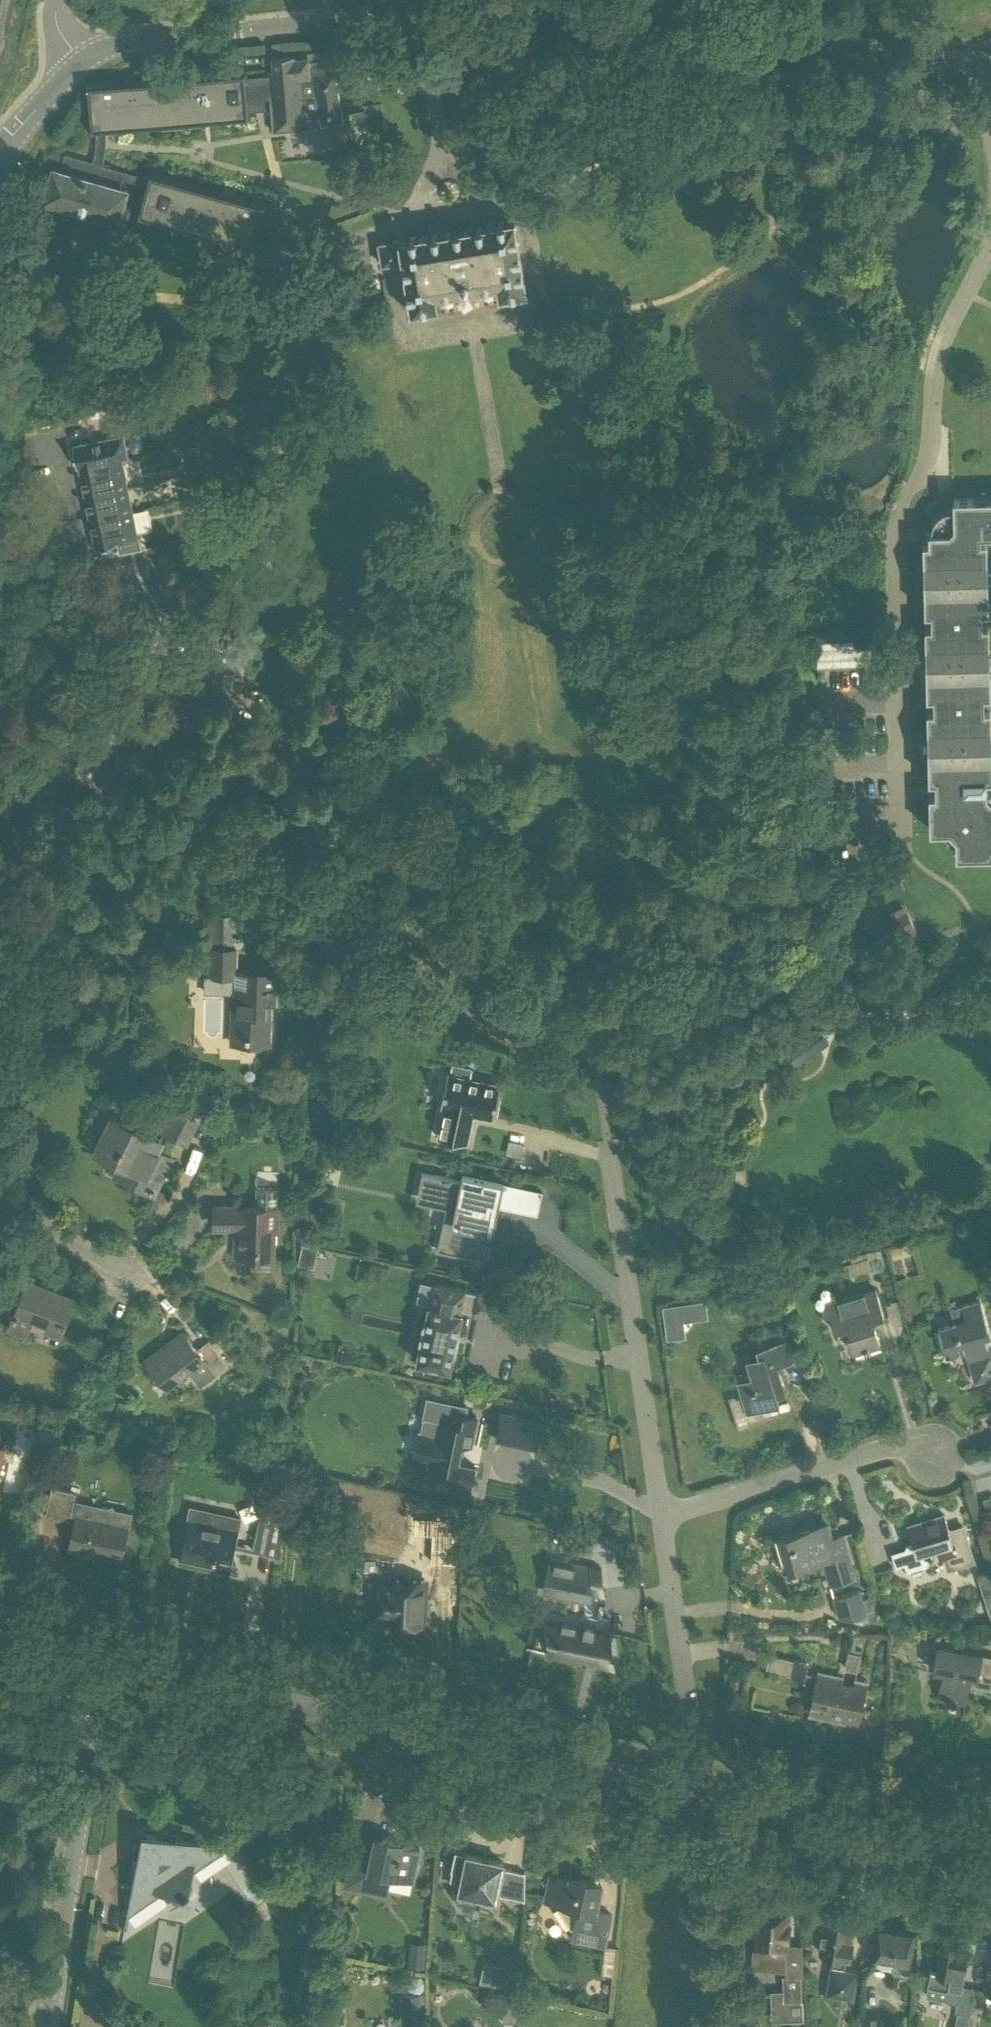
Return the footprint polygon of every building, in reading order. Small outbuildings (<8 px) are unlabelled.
[(269,74),(271,97),(274,128),(310,125),(309,115),(321,114),(322,123),(344,120),(333,57),(312,61),(312,64),(309,64),(309,61),(309,57),(294,58),(294,56),(273,58),(274,70),(269,71),(269,74)] [(271,97),(269,74),(245,76),(245,74),(141,83),(141,81),(88,86),(92,132),(95,132),(106,131),(106,126),(121,125),(121,129),(153,126),(153,121),(248,113),(248,110),(266,109),(265,98),(271,97)] [(64,153),(63,158),(123,176),(148,183),(141,210),(201,227),(199,232),(229,240),(231,234),(243,238),(241,244),(251,247),(264,202),(254,199),(252,203),(247,202),(248,197),(223,190),(222,194),(151,174),(150,177),(103,163),(104,159),(105,154),(106,149),(106,144),(107,138),(106,131),(95,132),(96,138),(96,145),(95,151),(94,156),(93,161),(64,153)] [(43,198),(120,220),(121,217),(118,216),(125,192),(128,193),(129,190),(120,188),(123,176),(63,158),(59,171),(51,168),(50,171),(53,172),(47,196),(43,195),(43,198)] [(379,242),(383,263),(404,260),(412,310),(439,305),(437,293),(499,283),(501,295),(526,291),(515,219),(400,238),(400,239),(379,242)] [(125,435),(136,432),(133,416),(121,419),(125,435)] [(124,434),(74,443),(79,467),(81,466),(82,470),(124,462),(123,458),(128,457),(124,434)] [(189,447),(194,470),(201,468),(197,445),(189,447)] [(124,462),(82,470),(87,494),(128,486),(124,462)] [(128,486),(87,494),(91,517),(133,509),(128,486)] [(954,498),(954,506),(945,508),(931,530),(926,530),(926,541),(924,541),(926,610),(932,610),(932,625),(926,625),(928,694),(934,694),(934,709),(928,709),(931,829),(941,828),(956,835),(957,854),(990,853),(990,796),(986,793),(986,777),(990,777),(990,738),(990,708),(984,708),(984,693),(990,693),(988,624),(982,624),(982,609),(988,609),(986,540),(980,540),(980,533),(990,533),(990,497),(954,498)] [(133,509),(91,517),(97,547),(117,543),(118,543),(117,540),(124,539),(132,537),(138,536),(133,509)] [(138,536),(132,537),(134,549),(141,548),(138,536)] [(132,537),(124,539),(127,550),(134,549),(132,537)] [(118,543),(117,543),(119,552),(127,550),(124,539),(117,540),(118,543)] [(817,641),(818,667),(874,665),(873,639),(817,641)] [(890,909),(906,940),(922,932),(905,901),(890,909)] [(206,948),(205,980),(234,980),(235,969),(236,949),(206,948)] [(232,1042),(270,1043),(272,1001),(283,1001),(284,971),(250,970),(250,986),(234,986),(232,1042)] [(777,1040),(795,1066),(830,1041),(812,1015),(777,1040)] [(445,1108),(439,1137),(467,1143),(473,1114),(493,1118),(501,1084),(469,1078),(471,1068),(454,1064),(452,1074),(448,1073),(441,1107),(445,1108)] [(157,1130),(188,1145),(201,1120),(170,1104),(157,1130)] [(98,1149),(125,1163),(121,1170),(126,1173),(124,1177),(136,1182),(141,1171),(159,1179),(170,1157),(156,1150),(160,1142),(114,1118),(98,1149)] [(521,1164),(525,1144),(506,1140),(501,1160),(521,1164)] [(433,1199),(457,1204),(451,1230),(444,1228),(440,1246),(438,1246),(437,1250),(487,1261),(499,1207),(493,1206),(495,1196),(503,1198),(506,1184),(504,1183),(504,1182),(463,1173),(461,1180),(438,1176),(433,1199)] [(217,1228),(238,1228),(237,1254),(274,1255),(275,1230),(279,1230),(280,1208),(218,1206),(217,1228)] [(9,1327),(27,1334),(32,1321),(61,1333),(75,1296),(28,1278),(9,1327)] [(431,1305),(429,1305),(425,1323),(424,1323),(420,1343),(421,1343),(417,1361),(450,1368),(454,1350),(455,1350),(459,1331),(458,1331),(462,1310),(474,1313),(473,1316),(506,1323),(511,1299),(478,1291),(478,1293),(435,1284),(431,1305)] [(764,1298),(772,1303),(778,1302),(782,1297),(780,1292),(772,1286),(767,1287),(763,1292),(764,1298)] [(827,1303),(834,1329),(848,1325),(850,1332),(848,1333),(854,1351),(880,1342),(875,1325),(873,1325),(871,1318),(884,1314),(876,1288),(827,1303)] [(959,1352),(961,1348),(964,1347),(969,1362),(978,1359),(985,1380),(990,1379),(990,1335),(981,1300),(951,1309),(954,1321),(953,1324),(938,1328),(946,1356),(959,1352)] [(211,1338),(197,1348),(184,1330),(147,1358),(168,1387),(205,1359),(217,1374),(230,1364),(211,1338)] [(738,1381),(748,1412),(781,1401),(778,1394),(788,1391),(780,1364),(795,1359),(788,1338),(757,1347),(760,1355),(747,1359),(752,1376),(738,1381)] [(420,1433),(416,1455),(428,1458),(435,1459),(431,1481),(427,1480),(427,1481),(470,1490),(475,1465),(457,1461),(461,1443),(471,1445),(477,1416),(465,1414),(467,1406),(428,1398),(424,1418),(439,1421),(436,1436),(433,1436),(420,1433)] [(502,1413),(497,1440),(537,1448),(542,1421),(502,1413)] [(53,1487),(46,1517),(71,1522),(78,1492),(53,1487)] [(988,1515),(990,1514),(990,1496),(983,1499),(988,1515)] [(189,1521),(182,1553),(195,1556),(196,1551),(207,1553),(205,1565),(230,1571),(234,1550),(280,1560),(282,1504),(263,1500),(252,1550),(235,1546),(238,1532),(241,1519),(191,1509),(189,1521)] [(76,1514),(69,1549),(123,1560),(133,1513),(95,1505),(92,1517),(76,1514)] [(894,1553),(898,1566),(907,1563),(909,1570),(932,1563),(929,1556),(933,1554),(931,1548),(938,1546),(942,1548),(948,1566),(959,1562),(960,1564),(974,1560),(964,1526),(954,1529),(949,1526),(945,1514),(909,1526),(915,1546),(894,1553)] [(779,1537),(787,1565),(822,1555),(831,1586),(857,1578),(844,1534),(832,1538),(827,1522),(779,1537)] [(605,1596),(601,1568),(549,1557),(544,1583),(568,1588),(567,1592),(586,1596),(587,1592),(605,1596)] [(979,1576),(982,1587),(990,1585),(990,1572),(979,1576)] [(397,1583),(381,1583),(380,1617),(396,1618),(395,1622),(424,1623),(425,1580),(397,1579),(397,1583)] [(834,1597),(840,1617),(868,1618),(868,1617),(876,1614),(871,1597),(863,1600),(860,1589),(834,1597)] [(597,1662),(613,1665),(609,1635),(628,1640),(628,1638),(600,1632),(600,1635),(594,1634),(596,1628),(585,1625),(584,1631),(564,1627),(565,1623),(551,1620),(550,1624),(541,1621),(535,1645),(527,1643),(527,1645),(551,1650),(551,1651),(550,1650),(550,1652),(586,1660),(586,1663),(597,1665),(597,1662)] [(985,1652),(938,1643),(933,1668),(944,1670),(939,1698),(967,1704),(971,1684),(990,1688),(990,1655),(985,1654),(985,1652)] [(846,1668),(858,1671),(861,1654),(849,1652),(846,1668)] [(766,1669),(817,1680),(818,1675),(805,1672),(808,1662),(770,1654),(766,1669)] [(818,1675),(817,1680),(810,1709),(826,1713),(824,1719),(834,1721),(835,1715),(859,1720),(868,1681),(855,1678),(853,1687),(842,1685),(843,1680),(818,1675)] [(124,1931),(125,1931),(128,1916),(163,1892),(189,1897),(196,1864),(229,1848),(244,1850),(244,1849),(178,1837),(178,1832),(157,1828),(154,1833),(143,1831),(140,1843),(136,1843),(132,1863),(137,1864),(124,1931)] [(346,1886),(388,1895),(392,1876),(408,1879),(415,1875),(421,1848),(396,1843),(397,1839),(377,1835),(371,1862),(352,1857),(346,1886)] [(452,1870),(464,1873),(457,1904),(481,1909),(483,1898),(497,1901),(498,1895),(526,1901),(526,1872),(504,1867),(505,1861),(456,1851),(452,1870)] [(226,1870),(200,1885),(208,1899),(196,1906),(201,1915),(218,1906),(213,1897),(240,1882),(268,1930),(283,1921),(245,1854),(224,1866),(226,1870)] [(546,1901),(559,1904),(559,1907),(571,1927),(575,1928),(572,1938),(606,1946),(613,1914),(597,1911),(603,1883),(571,1876),(570,1880),(551,1876),(546,1901)] [(754,1950),(752,1966),(787,1970),(787,1975),(804,1974),(803,1944),(786,1942),(787,1935),(789,1935),(791,1922),(789,1921),(790,1911),(773,1909),(770,1906),(762,1905),(759,1906),(754,1950)] [(834,1952),(848,1955),(850,1955),(853,1937),(851,1937),(854,1921),(826,1916),(820,1950),(834,1952)] [(873,1954),(896,1958),(894,1968),(908,1971),(915,1931),(879,1924),(876,1940),(873,1940),(869,1941),(867,1945),(868,1949),(871,1952),(873,1953),(873,1954)] [(171,1950),(186,1953),(190,1936),(175,1933),(171,1950)] [(345,1950),(350,1951),(355,1948),(356,1942),(353,1938),(347,1937),(343,1940),(342,1945),(345,1950)] [(957,2026),(968,2026),(970,2013),(972,2013),(974,1987),(962,1984),(970,1943),(959,1941),(959,1939),(944,1937),(938,1968),(932,1967),(927,1994),(958,2000),(956,2010),(960,2011),(957,2026)] [(410,1968),(425,1968),(426,1945),(411,1944),(410,1968)] [(604,1974),(614,1975),(617,1948),(607,1947),(604,1974)] [(848,1955),(834,1952),(832,1965),(831,1965),(827,1993),(855,1998),(859,1970),(846,1967),(848,1955)] [(494,1988),(513,1992),(514,1971),(499,1967),(494,1988)] [(421,1976),(414,1976),(410,1981),(410,1988),(414,1992),(421,1992),(426,1988),(426,1981),(421,1976)] [(423,1993),(401,1994),(402,2026),(424,2026),(423,1993)] [(880,2017),(864,2014),(861,2026),(879,2026),(880,2017)]
